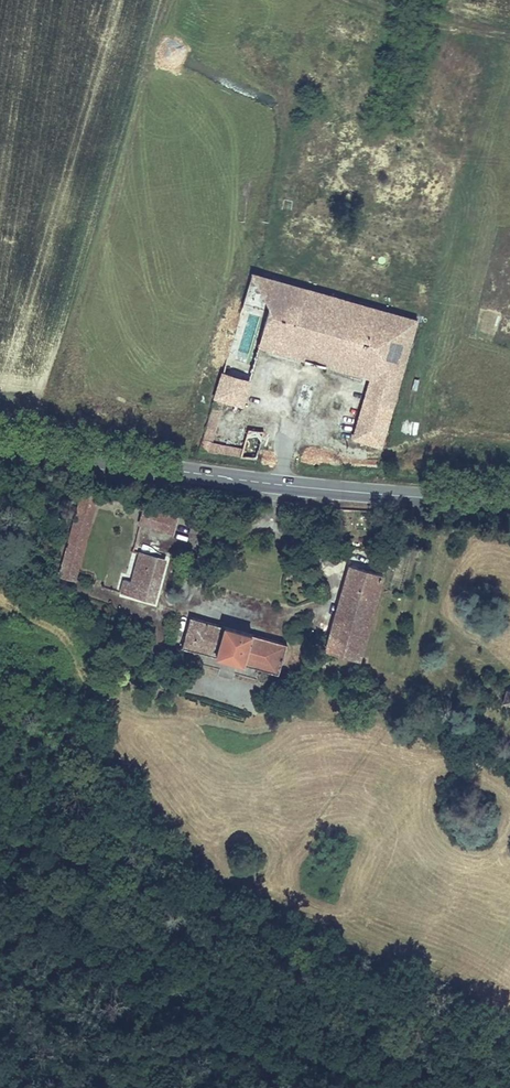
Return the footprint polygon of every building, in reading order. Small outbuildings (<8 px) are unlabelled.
[(404,373),(331,352),(342,315),(415,336),(420,320),(251,271),(246,287),(326,310),(315,347),(235,324),(222,372),(223,372),(252,380),(262,348),(369,379),(400,388),(404,373)] [(315,347),(326,310),(246,287),(235,324),(315,347)] [(404,373),(415,336),(342,315),(331,352),(404,373)] [(252,380),(223,372),(215,399),(225,402),(245,408),(253,381),(252,380)] [(382,448),(400,388),(369,379),(351,439),(382,448)] [(257,460),(266,432),(249,430),(243,449),(213,443),(225,402),(215,399),(199,451),(257,460)] [(97,508),(100,496),(81,491),(58,575),(77,580),(97,508)] [(179,513),(144,504),(138,525),(174,534),(179,513)] [(157,601),(167,559),(139,551),(131,581),(123,579),(120,592),(157,601)] [(325,650),(363,660),(386,574),(348,564),(341,588),(325,650)] [(288,643),(191,617),(182,649),(280,674),(288,643)] [(503,692),(501,702),(509,704),(509,693),(503,692)]
